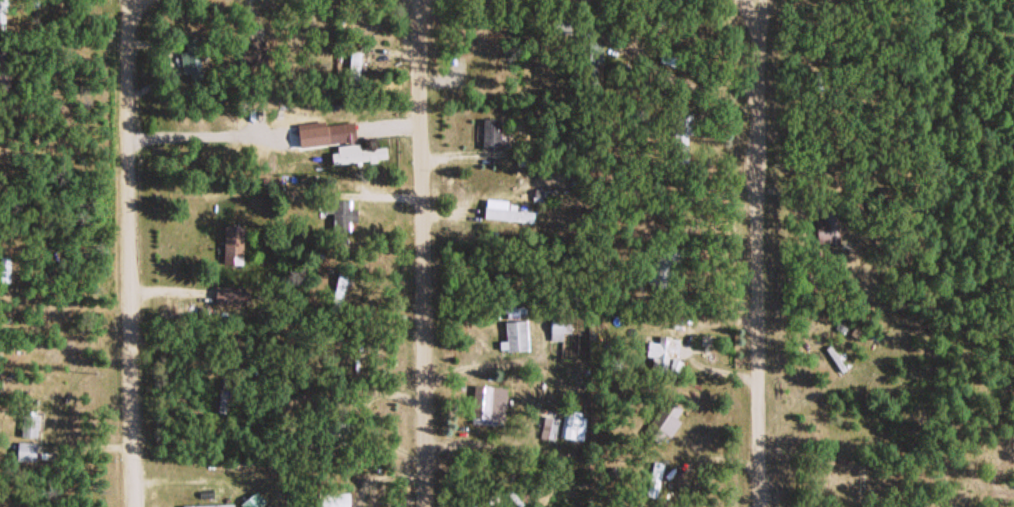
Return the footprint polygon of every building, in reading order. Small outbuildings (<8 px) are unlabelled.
[(181,73),(189,72),(190,79),(201,78),(198,36),(184,37),(186,51),(180,52),(181,73)] [(264,40),(240,40),(240,64),(264,64),(264,40)] [(360,51),(348,50),(347,93),(358,93),(360,51)] [(690,113),(672,113),(672,162),(690,162),(690,113)] [(482,117),(482,149),(500,149),(500,117),(482,117)] [(356,139),(354,122),(323,124),(325,142),(356,139)] [(387,159),(386,147),(338,149),(339,152),(331,152),(331,161),(387,159)] [(350,201),(332,201),(332,229),(350,229),(350,201)] [(533,222),(534,210),(483,206),(482,218),(533,222)] [(836,244),(836,214),(816,214),(816,244),(836,244)] [(222,265),(243,265),(243,225),(222,225),(222,265)] [(646,282),(665,291),(683,251),(664,242),(646,282)] [(9,255),(0,256),(0,281),(10,280),(9,255)] [(347,271),(336,270),(332,310),(343,311),(347,271)] [(572,313),(551,313),(551,339),(564,339),(564,332),(572,332),(572,313)] [(528,350),(528,320),(505,320),(505,340),(499,340),(499,350),(528,350)] [(646,341),(646,356),(651,356),(651,373),(679,373),(679,360),(676,360),(676,337),(660,337),(660,341),(646,341)] [(848,366),(829,345),(824,350),(843,371),(848,366)] [(614,358),(605,358),(605,367),(614,367),(614,358)] [(506,424),(506,386),(472,385),(471,423),(506,424)] [(21,436),(37,436),(37,414),(21,414),(21,436)] [(42,460),(42,442),(16,442),(16,460),(42,460)] [(660,462),(650,461),(647,496),(657,497),(660,462)] [(349,493),(317,493),(317,506),(349,506),(349,493)]
